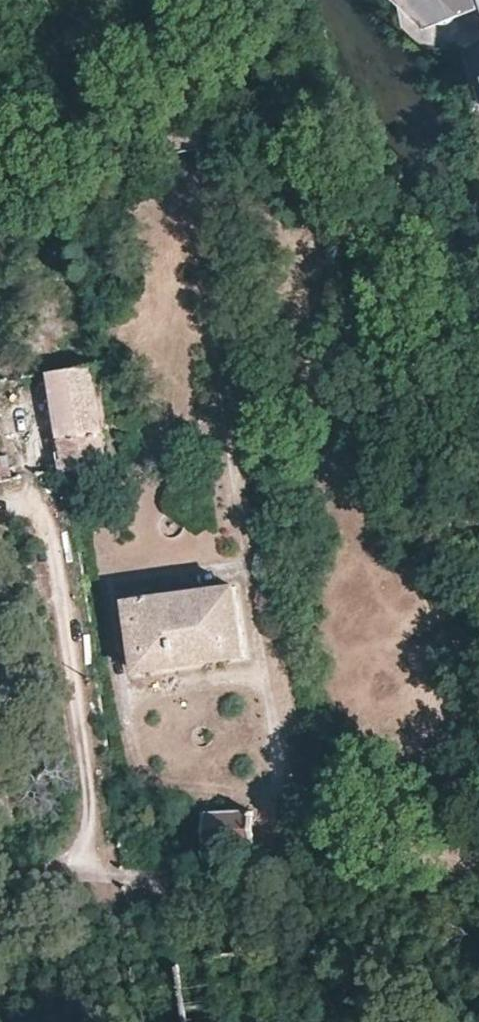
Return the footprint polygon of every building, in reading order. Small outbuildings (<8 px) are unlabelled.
[(440,58),(478,42),(478,0),(381,0),(440,58)] [(211,120),(154,128),(158,155),(216,147),(211,120)] [(109,465),(93,367),(48,374),(48,375),(63,472),(80,470),(109,465)] [(12,480),(6,441),(0,441),(0,481),(12,480)] [(237,585),(122,601),(133,674),(248,659),(237,585)] [(206,814),(205,847),(252,847),(252,814),(206,814)] [(141,1021),(249,1021),(239,955),(134,971),(141,1021)]
